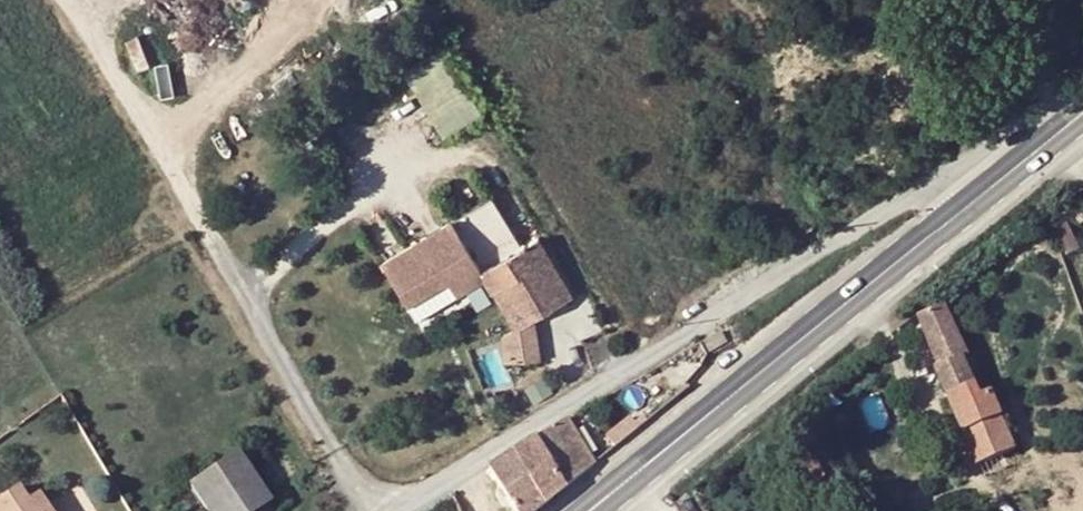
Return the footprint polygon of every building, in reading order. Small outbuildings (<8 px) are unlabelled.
[(518,250),(488,201),(449,223),(480,272),(518,250)] [(1082,207),(1072,215),(1080,225),(1082,222),(1082,209),(1082,207)] [(480,272),(449,223),(380,265),(405,306),(444,282),(455,297),(484,279),(485,279),(515,329),(526,323),(572,296),(537,239),(518,250),(480,272)] [(927,367),(971,465),(1010,448),(986,391),(980,393),(963,355),(941,307),(913,317),(933,365),(927,367)] [(531,361),(526,323),(515,329),(506,335),(509,363),(531,361)] [(721,331),(701,341),(708,354),(728,343),(721,331)] [(486,469),(497,487),(513,510),(535,510),(592,465),(563,420),(486,469)] [(187,484),(204,510),(250,510),(265,502),(236,452),(187,484)] [(823,474),(817,461),(807,467),(814,479),(815,481),(817,481),(819,481),(821,481),(822,479),(823,478),(823,476),(823,474)] [(34,491),(24,497),(13,483),(0,491),(0,510),(47,510),(34,491)]
